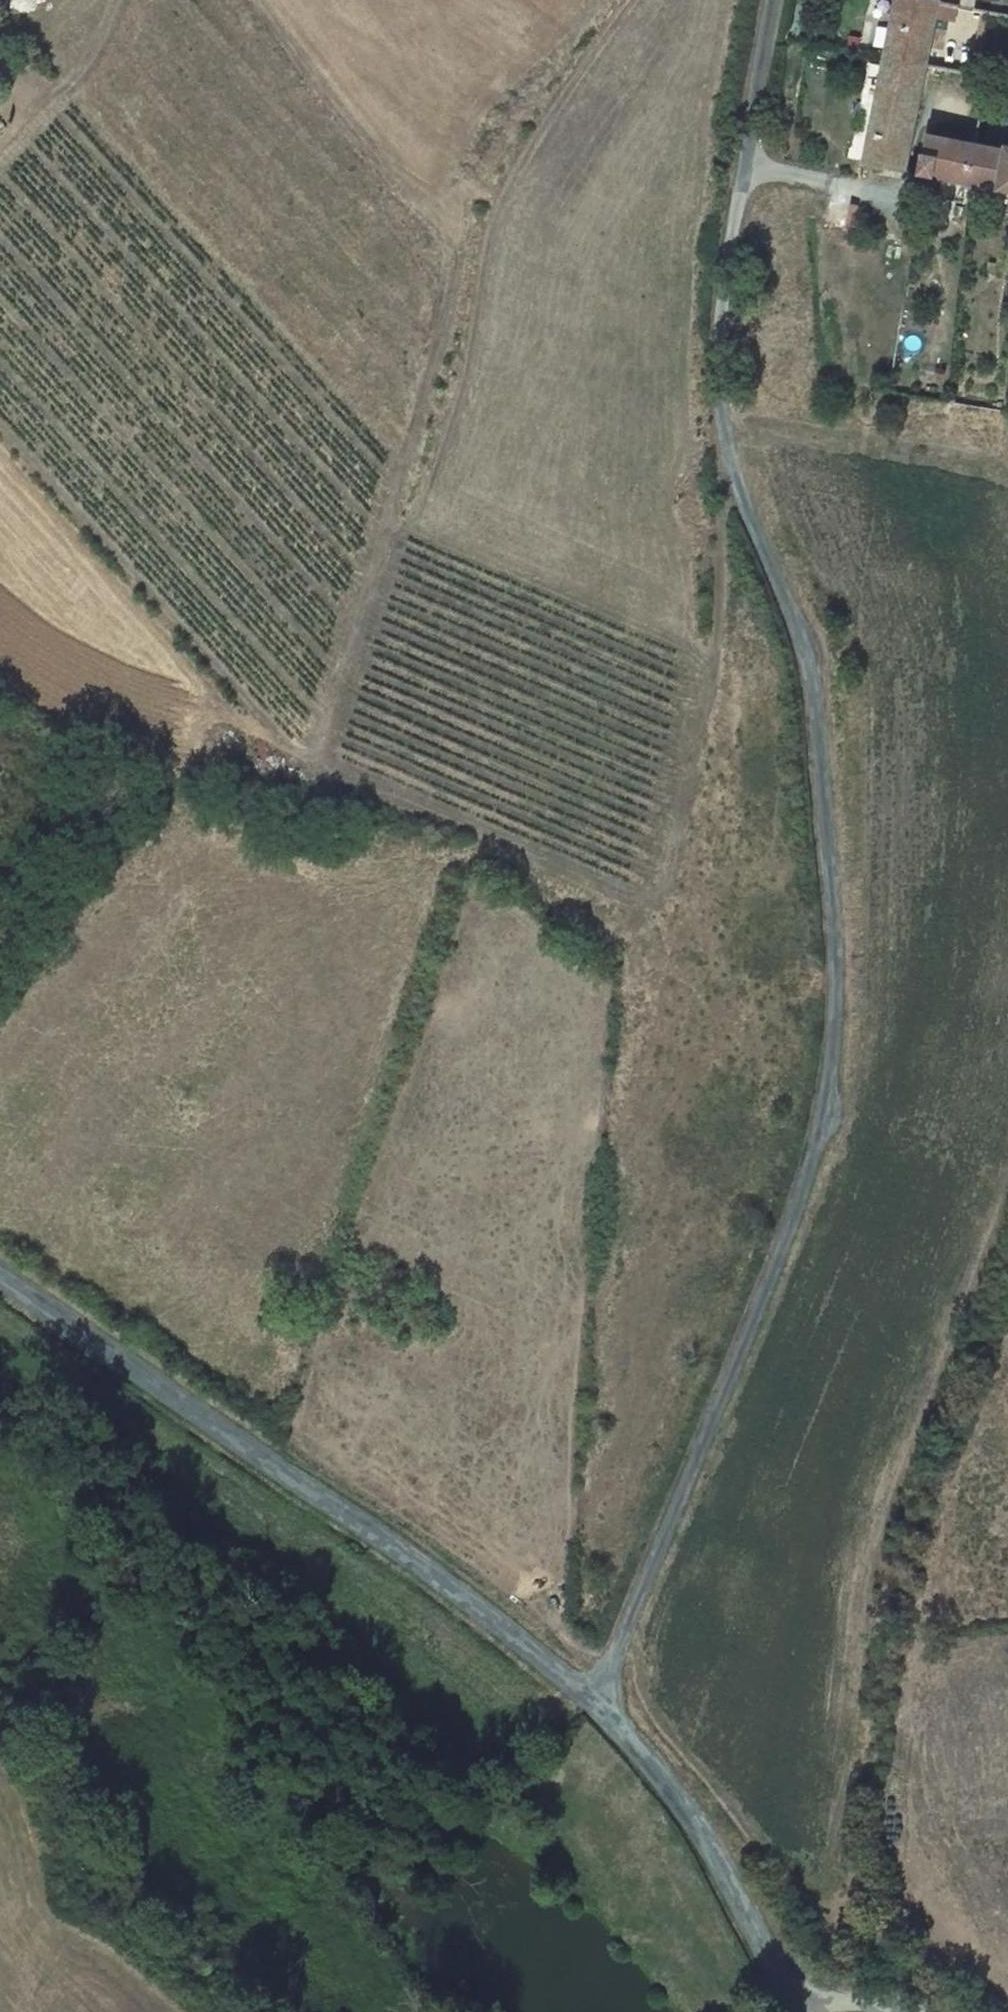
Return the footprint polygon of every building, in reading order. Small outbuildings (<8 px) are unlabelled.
[(913,191),(949,21),(907,12),(871,182),(913,191)] [(933,217),(1007,232),(1007,165),(941,149),(931,194),(938,196),(933,217)]
